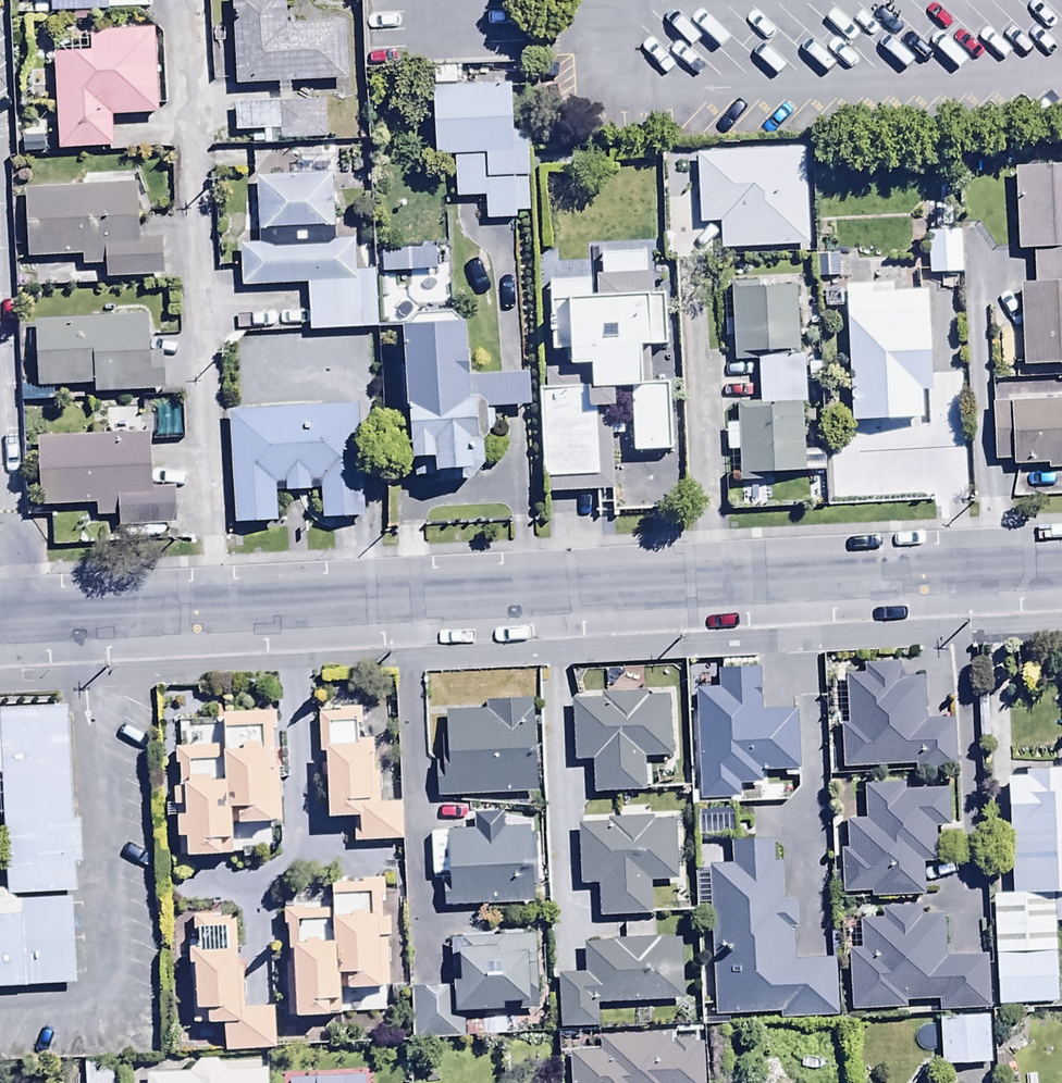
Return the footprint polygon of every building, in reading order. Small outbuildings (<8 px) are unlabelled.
[(233,85),(345,79),(345,71),(349,70),(346,18),(290,21),(288,0),(228,0),(233,85)] [(153,27),(88,30),(89,36),(53,38),(57,152),(110,150),(108,116),(157,114),(153,27)] [(509,83),(431,87),(434,153),(451,152),(453,198),(481,196),(483,220),(517,218),(516,209),(527,208),(523,132),(511,133),(509,83)] [(324,102),(234,103),(235,130),(264,129),(264,143),(271,143),(271,131),(278,131),(278,140),(324,140),(324,102)] [(806,148),(695,152),(697,224),(720,223),(720,248),(799,245),(800,253),(809,252),(806,148)] [(257,174),(257,227),(334,226),(333,180),(336,180),(336,154),(297,154),(298,173),(257,174)] [(1032,248),(1034,284),(1018,285),(1023,367),(1061,365),(1061,162),(1014,165),(1018,248),(1032,248)] [(83,186),(24,187),(26,254),(80,253),(80,266),(103,265),(104,276),(160,274),(159,239),(138,240),(136,177),(83,178),(83,186)] [(959,232),(928,232),(928,274),(960,273),(959,232)] [(380,325),(375,268),(354,269),(353,239),(237,244),(237,254),(241,254),(242,286),(306,283),(308,328),(380,325)] [(585,384),(538,386),(542,494),(612,491),(608,402),(615,402),(614,386),(630,386),(632,451),(671,450),(669,379),(642,380),(641,342),(648,342),(648,345),(667,345),(665,292),(654,292),(653,270),(647,271),(646,250),(599,252),(600,274),(594,274),(595,292),(591,292),(591,279),(548,281),(550,351),(569,350),(570,363),(590,363),(591,381),(585,382),(585,384)] [(732,282),(733,290),(723,291),(724,318),(731,318),(733,362),(758,361),(760,401),(734,402),(735,423),(724,423),(725,451),(736,451),(737,480),(764,478),(764,474),(825,471),(824,450),(803,451),(801,401),(806,401),(804,349),(797,350),(795,288),(758,289),(758,281),(732,282)] [(890,282),(844,284),(850,419),(920,415),(919,387),(931,386),(927,291),(891,293),(890,282)] [(418,311),(411,323),(400,324),(410,477),(446,474),(446,480),(470,478),(484,462),(483,440),(493,429),(492,406),(529,405),(528,370),(468,372),(466,318),(461,319),(449,308),(418,311)] [(146,315),(34,319),(36,387),(93,385),(94,389),(165,387),(164,347),(147,348),(146,315)] [(992,403),(994,460),(1011,459),(1011,465),(1047,463),(1047,470),(1061,470),(1061,400),(992,403)] [(369,403),(228,410),(233,521),(275,519),(273,483),(284,483),(285,493),(309,492),(308,482),(319,481),(321,519),(374,516),(369,403)] [(147,434),(37,438),(39,507),(95,505),(95,517),(117,516),(118,526),(177,523),(175,489),(149,490),(147,434)] [(743,676),(744,702),(819,699),(817,655),(771,656),(772,675),(743,676)] [(865,673),(845,674),(847,723),(841,724),(842,768),(915,765),(915,770),(953,769),(951,718),(925,719),(923,677),(898,678),(898,663),(865,664),(865,673)] [(606,697),(573,698),(574,761),(592,761),(593,795),(643,794),(643,760),(671,759),(669,695),(606,694),(606,697)] [(435,759),(436,795),(527,792),(526,789),(536,789),(533,699),(485,701),(486,710),(446,711),(447,734),(440,735),(441,759),(435,759)] [(351,816),(353,842),(403,841),(403,801),(380,802),(375,736),(360,736),(359,708),(339,708),(339,711),(317,711),(318,751),(324,751),(326,816),(351,816)] [(85,982),(68,710),(0,714),(0,785),(6,887),(0,888),(0,987),(85,982)] [(279,818),(275,710),(215,712),(216,727),(185,728),(186,745),(175,745),(179,783),(173,784),(173,800),(168,801),(168,813),(178,813),(179,833),(187,833),(188,853),(234,851),(232,803),(237,802),(238,819),(279,818)] [(1011,892),(991,893),(995,1003),(1057,1001),(1055,922),(1061,922),(1061,766),(1025,768),(1026,777),(1007,777),(1011,892)] [(934,823),(946,822),(945,791),(902,792),(902,783),(864,784),(865,819),(845,819),(846,848),(841,848),(842,893),(870,892),(870,897),(923,895),(922,861),(936,861),(934,823)] [(731,811),(694,812),(694,835),(731,834),(731,811)] [(674,880),(673,819),(607,819),(607,824),(578,824),(578,884),(596,883),(597,915),(649,914),(648,881),(674,880)] [(530,825),(445,829),(448,880),(441,880),(443,907),(534,903),(530,825)] [(737,866),(698,868),(701,908),(709,907),(716,1014),(779,1010),(779,1017),(836,1014),(833,959),(790,962),(788,926),(798,926),(797,902),(782,903),(779,860),(771,860),(770,839),(735,841),(737,866)] [(288,947),(292,947),(296,1014),(339,1011),(337,970),(347,969),(347,983),(390,981),(387,934),(391,934),(390,912),(383,913),(381,878),(330,881),(332,906),(315,907),(315,892),(283,894),(288,947)] [(861,947),(849,947),(851,1009),(905,1008),(905,1001),(938,1000),(938,1010),(989,1009),(987,957),(945,958),(944,916),(921,916),(921,905),(882,906),(882,918),(860,919),(861,947)] [(236,965),(234,915),(219,916),(218,912),(192,913),(193,943),(189,943),(189,961),(196,960),(197,1004),(208,1004),(208,1022),(222,1022),(222,1048),(276,1047),(275,1005),(245,1006),(243,964),(236,965)] [(598,1025),(597,1004),(685,1000),(682,939),(654,940),(653,925),(624,926),(624,936),(613,937),(613,942),(583,944),(584,973),(557,974),(559,1027),(598,1025)] [(534,935),(449,938),(451,989),(413,990),(414,1037),(463,1036),(462,1010),(536,1011),(534,935)] [(960,1077),(991,1075),(989,1016),(939,1018),(940,1066),(960,1066),(960,1077)] [(599,1035),(600,1050),(570,1050),(571,1082),(705,1082),(705,1043),(691,1043),(691,1039),(673,1040),(673,1046),(669,1046),(669,1034),(599,1035)] [(266,1064),(222,1067),(217,1061),(198,1061),(188,1072),(145,1073),(146,1082),(267,1082),(266,1064)]
